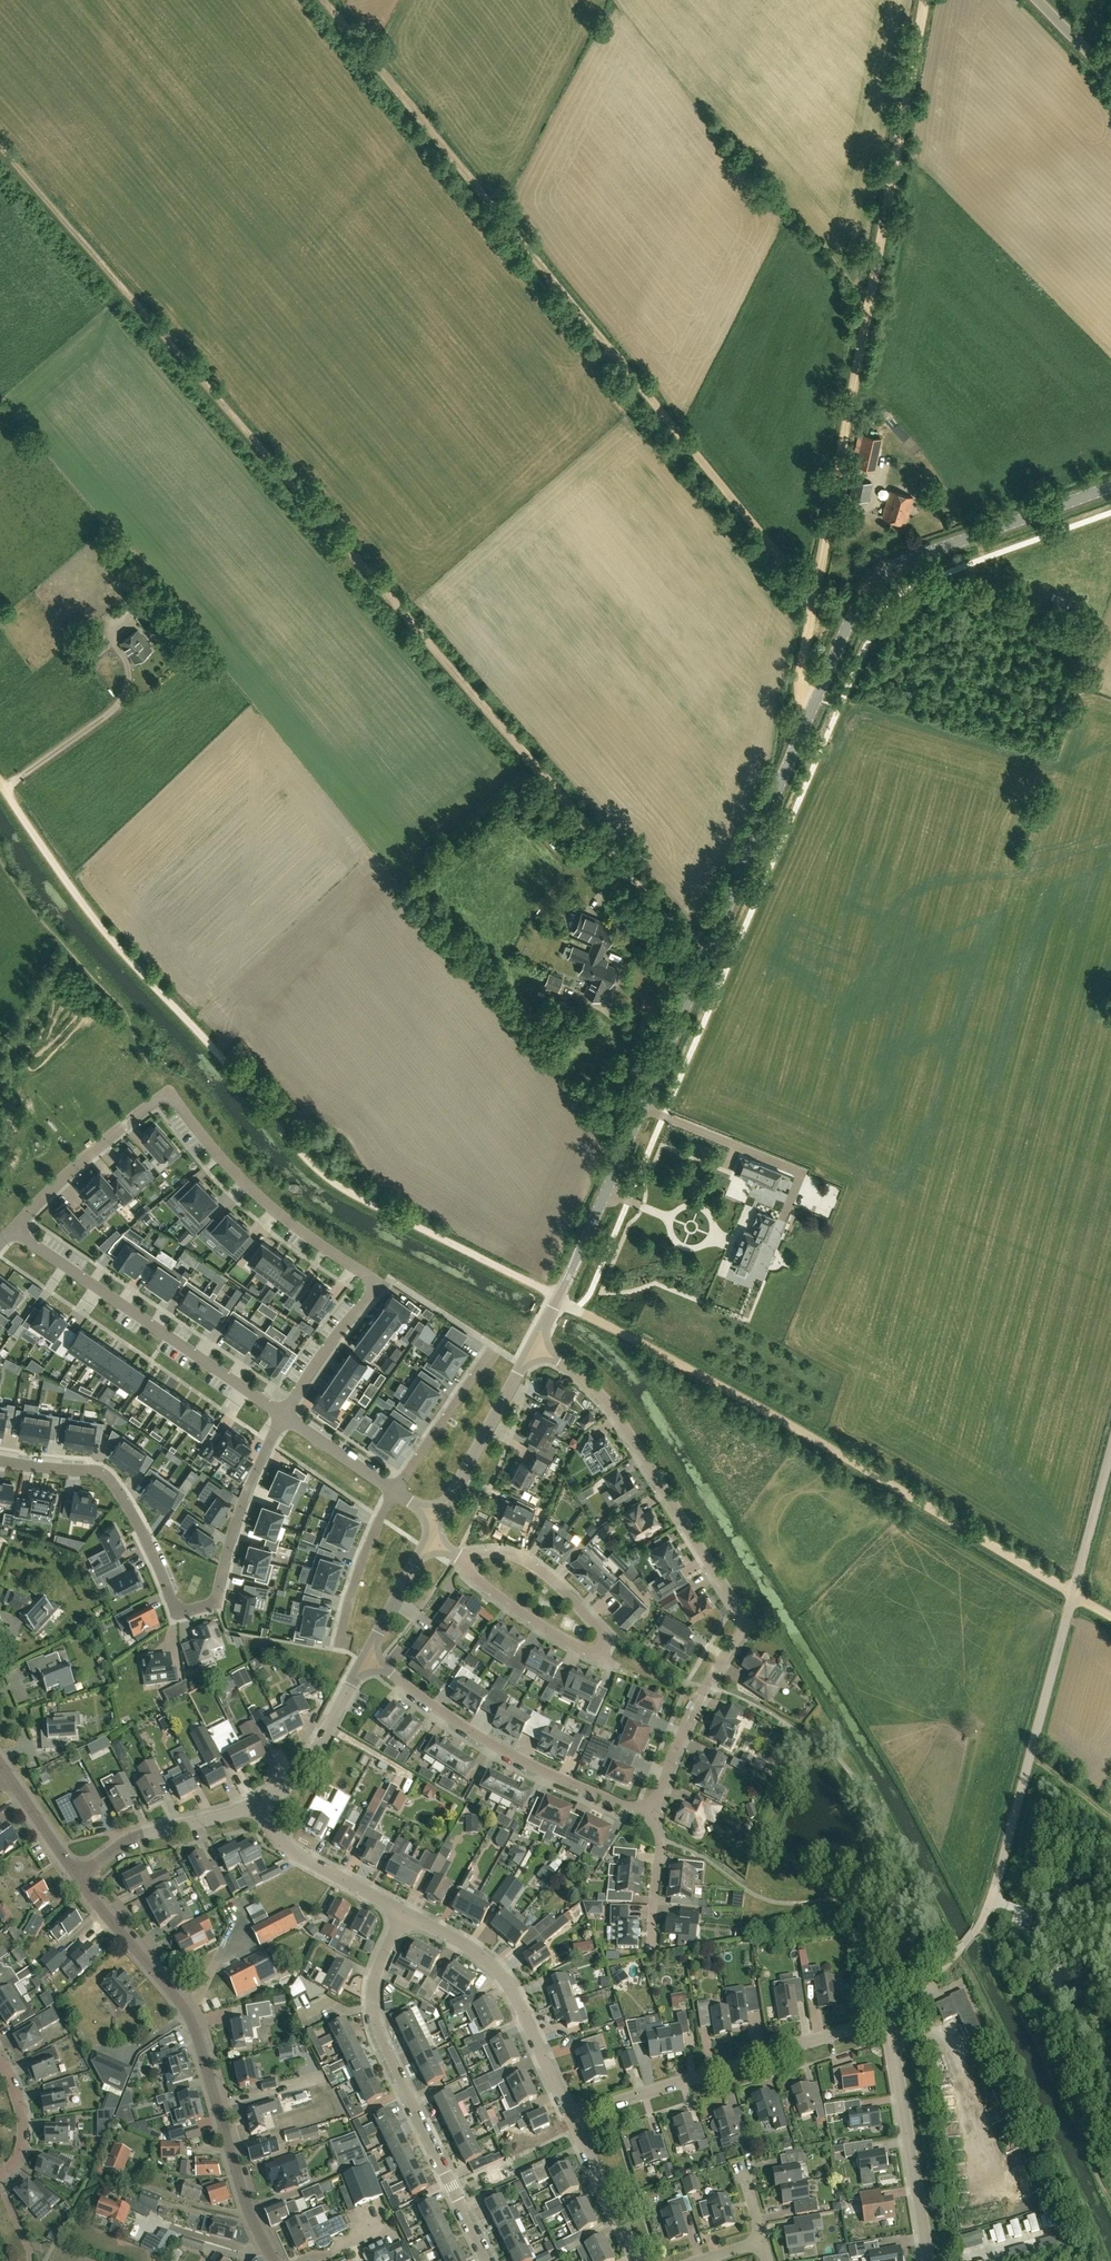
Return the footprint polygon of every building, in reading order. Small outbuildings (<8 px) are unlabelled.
[(875,469),(883,439),(866,435),(858,465),(875,469)] [(855,479),(851,497),(868,501),(872,483),(855,479)] [(905,524),(913,498),(890,491),(883,517),(905,524)] [(1070,619),(1074,609),(1067,607),(1070,598),(1057,594),(1051,610),(1064,615),(1064,616),(1070,619)] [(174,629),(164,616),(160,619),(160,618),(153,624),(163,637),(174,629)] [(135,663),(152,650),(137,630),(120,643),(135,663)] [(180,657),(179,661),(182,664),(186,665),(189,663),(189,659),(187,656),(184,655),(180,657)] [(588,870),(598,860),(586,848),(576,857),(588,870)] [(607,947),(616,927),(582,913),(574,933),(595,941),(606,946),(607,947)] [(600,961),(606,946),(595,941),(590,953),(573,946),(567,959),(583,965),(579,973),(591,978),(585,994),(600,1000),(606,985),(609,986),(617,968),(600,961)] [(548,976),(544,984),(544,985),(558,991),(563,979),(549,973),(548,976)] [(148,1132),(142,1138),(156,1154),(150,1160),(160,1171),(171,1162),(165,1155),(167,1153),(168,1154),(169,1153),(168,1152),(174,1147),(163,1134),(161,1135),(154,1127),(150,1131),(149,1130),(148,1132)] [(107,1153),(112,1159),(119,1154),(115,1147),(107,1153)] [(123,1158),(118,1162),(127,1172),(121,1178),(135,1194),(142,1188),(136,1181),(149,1169),(137,1156),(135,1155),(129,1147),(120,1155),(123,1158)] [(782,1168),(740,1152),(733,1171),(775,1188),(782,1168)] [(91,1182),(109,1202),(116,1195),(124,1204),(133,1196),(118,1178),(112,1184),(101,1171),(90,1181),(91,1182)] [(751,1186),(728,1177),(723,1190),(746,1199),(751,1186)] [(810,1179),(801,1202),(834,1215),(837,1206),(844,1188),(831,1183),(830,1186),(810,1179)] [(172,1195),(187,1211),(207,1191),(204,1188),(205,1186),(200,1181),(199,1182),(197,1181),(186,1192),(181,1187),(172,1195)] [(91,1182),(80,1192),(91,1204),(85,1209),(99,1224),(108,1216),(101,1209),(109,1202),(91,1182)] [(243,1203),(251,1193),(240,1184),(232,1194),(243,1203)] [(211,1195),(207,1191),(187,1211),(202,1226),(210,1218),(206,1213),(217,1202),(216,1200),(218,1199),(212,1193),(211,1195)] [(72,1210),(73,1209),(71,1208),(67,1204),(65,1205),(64,1204),(57,1210),(59,1211),(54,1215),(72,1236),(85,1225),(89,1230),(95,1224),(85,1212),(79,1217),(72,1210)] [(144,1206),(139,1210),(144,1215),(148,1211),(144,1206)] [(204,1228),(220,1243),(239,1222),(235,1219),(236,1217),(231,1212),(229,1213),(228,1212),(218,1223),(213,1218),(204,1228)] [(271,1212),(266,1218),(274,1224),(278,1218),(271,1212)] [(143,1218),(148,1224),(154,1219),(148,1213),(143,1218)] [(766,1241),(775,1219),(758,1213),(754,1225),(755,1225),(752,1234),(744,1231),(732,1262),(738,1264),(735,1272),(745,1276),(748,1268),(750,1269),(762,1239),(766,1241)] [(242,1225),(239,1222),(220,1243),(237,1258),(246,1248),(240,1242),(249,1232),(248,1230),(249,1229),(244,1224),(242,1225)] [(117,1229),(109,1237),(113,1243),(115,1241),(122,1234),(117,1229)] [(189,1240),(193,1236),(187,1229),(182,1233),(189,1240)] [(287,1242),(303,1250),(309,1239),(294,1230),(287,1242)] [(162,1247),(169,1237),(161,1232),(155,1242),(162,1247)] [(124,1267),(140,1245),(124,1233),(115,1241),(123,1246),(114,1260),(124,1267)] [(46,1244),(51,1247),(57,1237),(52,1234),(46,1244)] [(109,1237),(99,1246),(104,1251),(113,1243),(109,1237)] [(191,1240),(186,1245),(191,1250),(196,1245),(191,1240)] [(259,1268),(273,1250),(262,1242),(256,1249),(251,1245),(243,1256),(249,1260),(248,1261),(258,1268),(259,1268)] [(150,1265),(156,1256),(140,1245),(124,1267),(135,1274),(142,1265),(144,1261),(150,1265)] [(65,1255),(75,1261),(80,1253),(70,1247),(65,1255)] [(186,1248),(180,1256),(195,1266),(200,1259),(186,1248)] [(270,1277),(285,1257),(284,1257),(283,1258),(273,1250),(259,1268),(270,1277)] [(169,1271),(170,1271),(173,1267),(156,1256),(150,1265),(155,1269),(146,1282),(157,1289),(169,1271)] [(281,1285),(295,1266),(295,1267),(296,1265),(285,1257),(270,1277),(281,1285)] [(196,1267),(204,1272),(209,1264),(201,1259),(196,1267)] [(305,1286),(300,1282),(306,1274),(295,1267),(295,1266),(281,1285),(292,1293),(293,1292),(298,1296),(305,1286)] [(182,1287),(187,1279),(182,1276),(180,1278),(170,1271),(169,1271),(157,1289),(167,1296),(177,1283),(182,1287)] [(0,1297),(0,1306),(9,1314),(17,1303),(12,1299),(20,1290),(0,1275),(0,1297)] [(189,1311),(200,1295),(203,1291),(193,1283),(187,1279),(182,1287),(180,1290),(185,1294),(178,1304),(189,1311)] [(305,1298),(302,1304),(310,1309),(307,1314),(320,1322),(329,1310),(321,1305),(331,1291),(326,1287),(325,1285),(324,1286),(316,1281),(311,1290),(309,1288),(304,1297),(305,1298)] [(32,1282),(27,1289),(37,1297),(42,1290),(32,1282)] [(212,1290),(213,1291),(217,1293),(223,1285),(218,1282),(212,1290)] [(246,1290),(236,1305),(242,1309),(252,1294),(246,1290)] [(200,1319),(211,1302),(214,1298),(217,1293),(213,1291),(210,1295),(205,1292),(203,1291),(200,1295),(189,1311),(200,1319)] [(272,1297),(266,1293),(262,1299),(268,1303),(272,1297)] [(384,1305),(405,1320),(412,1310),(417,1313),(421,1308),(409,1298),(405,1304),(392,1294),(384,1305)] [(227,1302),(233,1306),(237,1300),(231,1296),(228,1300),(227,1302)] [(223,1320),(230,1309),(224,1305),(214,1298),(211,1302),(200,1319),(211,1326),(217,1316),(223,1320)] [(283,1303),(289,1308),(294,1302),(287,1298),(283,1303)] [(41,1334),(56,1312),(53,1310),(52,1309),(53,1307),(47,1303),(46,1305),(44,1304),(39,1312),(36,1316),(36,1315),(30,1312),(22,1324),(40,1336),(41,1334)] [(378,1316),(396,1329),(404,1319),(405,1320),(384,1305),(385,1306),(378,1316)] [(271,1307),(267,1314),(273,1318),(278,1311),(271,1307)] [(434,1312),(426,1307),(422,1314),(429,1319),(434,1312)] [(234,1342),(249,1320),(246,1324),(236,1317),(239,1313),(233,1309),(227,1318),(232,1322),(223,1335),(234,1342)] [(4,1325),(9,1318),(0,1311),(0,1322),(4,1325)] [(41,1334),(43,1335),(52,1341),(49,1346),(56,1351),(65,1337),(59,1332),(65,1323),(67,1320),(66,1319),(67,1317),(61,1313),(60,1315),(56,1312),(41,1334)] [(14,1322),(18,1325),(21,1321),(23,1318),(17,1314),(12,1320),(14,1322)] [(370,1326),(388,1339),(396,1329),(378,1316),(370,1326)] [(265,1331),(249,1320),(234,1342),(245,1350),(254,1336),(259,1340),(265,1331)] [(14,1322),(8,1330),(13,1333),(14,1332),(18,1325),(14,1322)] [(418,1335),(424,1339),(429,1343),(436,1332),(427,1322),(425,1325),(420,1332),(418,1335)] [(290,1330),(297,1335),(301,1328),(299,1326),(294,1323),(290,1330)] [(304,1330),(310,1333),(314,1327),(308,1324),(304,1330)] [(436,1347),(458,1363),(460,1361),(462,1362),(467,1354),(465,1353),(467,1351),(456,1344),(463,1332),(452,1324),(436,1347)] [(363,1336),(381,1349),(388,1339),(370,1326),(363,1336)] [(65,1337),(56,1351),(63,1355),(68,1349),(78,1356),(91,1336),(80,1329),(78,1332),(72,1341),(65,1337)] [(416,1329),(409,1339),(410,1340),(413,1342),(418,1335),(420,1332),(416,1329)] [(266,1364),(282,1342),(271,1335),(265,1331),(259,1340),(265,1344),(255,1357),(266,1364)] [(419,1347),(424,1339),(418,1335),(413,1342),(419,1347)] [(91,1336),(78,1356),(89,1364),(90,1361),(102,1344),(94,1338),(91,1336)] [(381,1349),(363,1336),(355,1346),(373,1360),(381,1349)] [(410,1340),(409,1339),(405,1336),(404,1336),(400,1341),(406,1346),(410,1340)] [(298,1353),(292,1349),(282,1342),(266,1364),(277,1372),(286,1358),(292,1362),(298,1353)] [(100,1368),(112,1351),(102,1344),(90,1361),(94,1364),(100,1368)] [(160,1346),(151,1358),(157,1362),(165,1350),(160,1346)] [(394,1350),(401,1355),(403,1351),(397,1346),(394,1350)] [(5,1357),(9,1351),(2,1347),(0,1351),(0,1354),(5,1357)] [(458,1363),(436,1347),(423,1366),(435,1374),(439,1367),(450,1375),(452,1373),(454,1374),(459,1367),(457,1365),(458,1363)] [(112,1351),(100,1368),(111,1376),(123,1358),(112,1351)] [(343,1363),(362,1376),(370,1365),(351,1352),(343,1363)] [(389,1356),(385,1361),(393,1367),(397,1362),(389,1356)] [(111,1376),(121,1382),(121,1383),(133,1365),(123,1358),(111,1376)] [(18,1363),(15,1371),(19,1373),(23,1365),(18,1363)] [(336,1373),(355,1386),(362,1376),(343,1363),(336,1373)] [(121,1383),(121,1382),(119,1385),(131,1392),(144,1373),(133,1365),(121,1383)] [(421,1369),(409,1387),(431,1403),(435,1397),(437,1399),(441,1393),(439,1391),(429,1383),(433,1377),(421,1369)] [(379,1387),(386,1376),(381,1372),(373,1383),(379,1387)] [(329,1384),(348,1396),(355,1386),(336,1373),(329,1384)] [(66,1386),(44,1376),(44,1379),(42,1387),(65,1391),(66,1386)] [(151,1398),(160,1384),(150,1376),(136,1396),(147,1404),(150,1401),(149,1400),(151,1398)] [(565,1407),(570,1399),(571,1397),(570,1394),(569,1391),(567,1390),(557,1384),(557,1382),(549,1378),(540,1394),(549,1398),(546,1405),(560,1413),(563,1406),(565,1407)] [(149,1400),(150,1401),(157,1406),(160,1408),(171,1391),(169,1390),(160,1384),(151,1398),(149,1400)] [(321,1393),(341,1407),(348,1396),(329,1384),(322,1393),(321,1393)] [(430,1409),(428,1408),(431,1403),(409,1387),(396,1406),(408,1414),(412,1407),(423,1415),(424,1414),(426,1415),(430,1409)] [(364,1392),(371,1397),(374,1393),(367,1388),(364,1392)] [(170,1415),(181,1398),(177,1395),(171,1391),(160,1408),(165,1411),(166,1412),(170,1415)] [(371,1397),(364,1392),(358,1401),(366,1406),(371,1397)] [(80,1393),(79,1400),(86,1401),(87,1396),(80,1393)] [(110,1398),(103,1393),(99,1399),(107,1402),(110,1398)] [(341,1407),(321,1393),(313,1404),(327,1414),(323,1419),(336,1427),(340,1422),(333,1417),(339,1407),(340,1407),(341,1407)] [(383,1407),(387,1401),(386,1401),(378,1395),(374,1401),(383,1407)] [(110,1398),(107,1402),(113,1406),(116,1402),(110,1398)] [(186,1401),(181,1398),(170,1415),(174,1418),(180,1422),(192,1405),(186,1401)] [(3,1434),(5,1420),(12,1421),(15,1404),(8,1403),(7,1406),(0,1405),(0,1434),(3,1434)] [(190,1428),(191,1429),(193,1426),(202,1412),(194,1407),(192,1405),(180,1422),(183,1423),(190,1428)] [(108,1422),(113,1424),(113,1423),(117,1413),(108,1407),(106,1415),(108,1422)] [(17,1408),(15,1422),(22,1423),(19,1437),(33,1439),(38,1414),(37,1414),(24,1412),(24,1409),(17,1408)] [(382,1427),(404,1442),(408,1437),(410,1438),(414,1432),(412,1431),(412,1430),(401,1423),(406,1416),(394,1408),(382,1427)] [(552,1418),(537,1410),(530,1423),(533,1425),(534,1424),(554,1436),(554,1435),(553,1435),(557,1428),(562,1430),(568,1419),(555,1412),(552,1418)] [(38,1414),(33,1439),(48,1442),(50,1428),(57,1429),(59,1415),(52,1414),(38,1411),(37,1414),(38,1414)] [(213,1420),(202,1412),(193,1426),(191,1429),(188,1432),(200,1440),(207,1429),(212,1433),(218,1426),(212,1422),(213,1420)] [(354,1416),(360,1420),(363,1415),(357,1412),(354,1416)] [(363,1415),(360,1420),(355,1426),(363,1432),(371,1419),(364,1414),(363,1415)] [(585,1427),(592,1421),(587,1414),(580,1420),(585,1427)] [(62,1415),(59,1430),(66,1431),(64,1445),(78,1447),(83,1419),(69,1417),(62,1415)] [(355,1426),(360,1420),(354,1416),(353,1416),(348,1423),(355,1427),(355,1426)] [(83,1419),(78,1447),(92,1450),(95,1436),(102,1437),(104,1423),(97,1422),(83,1419)] [(551,1458),(557,1447),(550,1443),(554,1436),(534,1424),(533,1425),(527,1437),(541,1445),(538,1450),(551,1458)] [(268,1439),(272,1429),(267,1427),(263,1436),(268,1439)] [(404,1442),(382,1427),(368,1446),(380,1454),(385,1447),(388,1450),(388,1449),(396,1454),(396,1453),(398,1455),(403,1449),(401,1447),(404,1442)] [(116,1445),(108,1457),(120,1465),(134,1444),(113,1428),(108,1439),(116,1445)] [(223,1461),(240,1437),(234,1432),(233,1434),(227,1429),(218,1442),(211,1437),(200,1453),(206,1457),(209,1451),(223,1461)] [(595,1441),(589,1432),(583,1436),(578,1447),(583,1456),(591,1451),(602,1468),(619,1457),(605,1435),(595,1441)] [(246,1441),(240,1437),(223,1461),(237,1471),(234,1476),(240,1481),(253,1462),(245,1456),(252,1446),(245,1442),(246,1441)] [(572,1437),(569,1444),(575,1447),(579,1441),(572,1437)] [(134,1444),(120,1465),(132,1473),(140,1462),(147,1467),(154,1458),(134,1444)] [(547,1469),(553,1459),(551,1458),(538,1450),(536,1449),(535,1450),(536,1451),(530,1460),(533,1462),(531,1467),(521,1461),(512,1477),(514,1478),(513,1481),(514,1483),(521,1487),(524,1486),(525,1484),(527,1485),(535,1471),(543,1476),(547,1469)] [(296,1466),(293,1472),(279,1466),(273,1479),(295,1489),(300,1478),(304,1479),(307,1474),(296,1466)] [(623,1478),(618,1468),(605,1476),(611,1486),(610,1486),(618,1500),(638,1488),(630,1474),(623,1478)] [(148,1470),(139,1482),(146,1486),(140,1494),(152,1503),(166,1483),(148,1470)] [(207,1475),(202,1471),(198,1476),(203,1480),(207,1475)] [(225,1513),(231,1504),(218,1494),(222,1488),(218,1485),(209,1479),(204,1486),(213,1492),(206,1502),(210,1504),(205,1511),(204,1513),(222,1525),(223,1524),(227,1516),(228,1515),(225,1513)] [(295,1489),(273,1479),(267,1492),(281,1498),(279,1503),(292,1508),(294,1502),(290,1501),(295,1489)] [(10,1502),(13,1485),(3,1483),(3,1481),(3,1480),(2,1483),(0,1482),(0,1500),(10,1502)] [(166,1483),(152,1503),(165,1512),(170,1504),(173,1500),(178,1504),(184,1496),(186,1493),(168,1480),(166,1483)] [(325,1494),(329,1486),(324,1483),(320,1492),(325,1494)] [(53,1514),(57,1493),(57,1492),(56,1492),(46,1490),(47,1490),(41,1489),(31,1488),(31,1487),(30,1487),(30,1488),(30,1489),(28,1498),(18,1496),(14,1514),(31,1518),(33,1511),(52,1515),(53,1515),(53,1514)] [(65,1499),(62,1514),(70,1516),(70,1517),(93,1521),(97,1501),(91,1500),(92,1495),(89,1494),(83,1492),(82,1493),(75,1491),(73,1500),(65,1499)] [(582,1491),(577,1493),(583,1503),(587,1500),(582,1491)] [(339,1497),(329,1522),(354,1532),(356,1527),(359,1528),(362,1521),(359,1520),(360,1519),(348,1514),(351,1505),(339,1497)] [(535,1508),(514,1498),(511,1504),(507,1502),(505,1507),(502,1506),(497,1518),(510,1524),(512,1522),(520,1525),(523,1518),(529,1520),(535,1508)] [(289,1515),(292,1508),(279,1503),(277,1509),(262,1504),(258,1517),(280,1525),(285,1513),(289,1515)] [(644,1513),(638,1504),(624,1513),(630,1522),(629,1523),(638,1538),(646,1533),(648,1533),(650,1533),(651,1532),(652,1530),(652,1529),(660,1524),(651,1509),(644,1513)] [(548,1512),(541,1509),(538,1515),(545,1518),(548,1512)] [(202,1529),(205,1524),(188,1513),(181,1524),(186,1528),(193,1533),(187,1542),(207,1555),(215,1544),(211,1541),(214,1537),(202,1529)] [(280,1525),(258,1517),(253,1530),(267,1535),(266,1541),(278,1545),(280,1538),(276,1537),(280,1525)] [(558,1530),(552,1526),(554,1522),(547,1517),(537,1537),(543,1541),(540,1545),(542,1546),(540,1547),(546,1551),(547,1550),(551,1552),(568,1530),(566,1529),(562,1526),(561,1525),(558,1530)] [(42,1519),(43,1531),(59,1529),(58,1525),(54,1525),(53,1518),(42,1519)] [(603,1538),(616,1529),(610,1520),(597,1528),(603,1538)] [(354,1532),(329,1522),(320,1544),(333,1549),(337,1541),(349,1546),(349,1544),(352,1545),(355,1538),(352,1537),(354,1532)] [(595,1528),(591,1523),(585,1529),(590,1534),(595,1528)] [(96,1563),(89,1567),(94,1577),(100,1574),(122,1562),(118,1556),(122,1554),(120,1550),(126,1547),(120,1536),(121,1536),(115,1525),(105,1530),(106,1533),(100,1536),(110,1554),(95,1561),(96,1563)] [(576,1544),(570,1539),(574,1535),(568,1530),(551,1552),(555,1555),(554,1557),(559,1561),(561,1559),(562,1560),(570,1550),(577,1555),(586,1544),(579,1540),(576,1544)] [(66,1536),(58,1534),(56,1542),(64,1544),(66,1536)] [(685,1562),(670,1538),(650,1550),(651,1552),(649,1553),(648,1556),(651,1561),(655,1562),(657,1560),(666,1574),(685,1562)] [(269,1562),(272,1550),(276,1551),(278,1545),(266,1541),(264,1546),(249,1542),(245,1556),(273,1564),(273,1563),(269,1562)] [(590,1549),(593,1545),(589,1541),(586,1544),(577,1555),(582,1561),(573,1570),(574,1571),(573,1573),(578,1578),(579,1576),(583,1580),(601,1561),(592,1552),(593,1551),(590,1549)] [(317,1549),(311,1568),(337,1576),(339,1571),(342,1572),(344,1565),(341,1564),(342,1562),(330,1559),(332,1551),(318,1546),(317,1549)] [(268,1583),(273,1564),(245,1556),(242,1570),(256,1574),(255,1579),(268,1583)] [(610,1571),(601,1561),(583,1580),(587,1583),(585,1585),(590,1590),(592,1588),(593,1589),(594,1588),(600,1594),(618,1576),(611,1570),(610,1571)] [(135,1568),(127,1572),(122,1562),(100,1574),(106,1584),(114,1579),(122,1595),(133,1589),(132,1587),(142,1581),(139,1576),(140,1576),(138,1573),(135,1568)] [(633,1577),(638,1572),(632,1563),(631,1564),(625,1570),(633,1577)] [(336,1581),(337,1576),(311,1568),(304,1590),(318,1594),(321,1586),(333,1590),(334,1589),(336,1589),(338,1582),(336,1581)] [(647,1583),(658,1599),(674,1588),(668,1578),(665,1574),(659,1578),(657,1576),(647,1583)] [(627,1626),(647,1606),(620,1578),(609,1589),(623,1603),(613,1613),(627,1626)] [(234,1606),(237,1607),(235,1616),(251,1619),(255,1596),(267,1598),(268,1588),(255,1585),(253,1594),(240,1591),(238,1599),(236,1599),(235,1606),(234,1606)] [(698,1597),(690,1585),(678,1593),(685,1605),(684,1606),(693,1619),(713,1607),(711,1604),(711,1602),(708,1597),(706,1596),(704,1593),(698,1597)] [(35,1601),(10,1592),(9,1592),(11,1593),(6,1605),(5,1605),(26,1613),(23,1620),(25,1621),(24,1622),(35,1631),(35,1630),(39,1625),(42,1627),(49,1618),(48,1617),(54,1610),(39,1597),(35,1601)] [(317,1597),(304,1594),(299,1614),(325,1621),(326,1616),(329,1617),(330,1610),(328,1609),(328,1607),(316,1604),(317,1597)] [(665,1609),(671,1605),(665,1595),(659,1599),(665,1609)] [(467,1606),(452,1596),(448,1602),(449,1603),(445,1609),(470,1627),(473,1622),(473,1620),(473,1619),(476,1618),(483,1609),(471,1601),(467,1606)] [(470,1627),(445,1609),(441,1615),(439,1614),(435,1620),(449,1631),(445,1637),(456,1646),(461,1639),(455,1634),(461,1625),(468,1630),(470,1627)] [(132,1610),(115,1619),(121,1631),(128,1627),(134,1638),(135,1638),(137,1642),(147,1637),(145,1633),(158,1626),(154,1620),(157,1619),(153,1611),(151,1612),(150,1611),(136,1618),(132,1610)] [(288,1613),(281,1611),(279,1620),(286,1621),(288,1613)] [(490,1623),(494,1617),(488,1613),(484,1619),(490,1623)] [(674,1630),(671,1636),(666,1644),(672,1648),(670,1650),(676,1654),(677,1652),(686,1657),(695,1642),(686,1637),(681,1633),(685,1626),(666,1614),(661,1622),(674,1630)] [(325,1622),(299,1615),(298,1617),(296,1625),(295,1630),(293,1639),(307,1643),(309,1633),(322,1636),(322,1634),(325,1635),(326,1627),(324,1627),(325,1622)] [(500,1651),(513,1632),(500,1624),(491,1638),(485,1633),(473,1649),(476,1651),(479,1646),(484,1649),(488,1644),(500,1651)] [(197,1667),(195,1661),(199,1659),(199,1661),(211,1657),(210,1653),(223,1648),(217,1633),(215,1625),(192,1633),(194,1641),(192,1642),(195,1649),(191,1651),(191,1650),(184,1652),(190,1670),(197,1667)] [(440,1643),(426,1632),(421,1638),(422,1639),(418,1645),(435,1659),(444,1648),(451,1653),(456,1646),(445,1637),(440,1643)] [(515,1670),(522,1658),(516,1654),(525,1640),(513,1632),(500,1651),(511,1659),(508,1665),(515,1670)] [(435,1659),(418,1645),(413,1650),(412,1649),(407,1656),(420,1666),(416,1672),(428,1681),(433,1675),(426,1670),(435,1659)] [(538,1675),(550,1655),(537,1648),(529,1662),(522,1658),(515,1670),(523,1674),(526,1668),(538,1675)] [(747,1686),(754,1691),(768,1701),(777,1689),(765,1681),(775,1667),(767,1662),(768,1660),(768,1658),(766,1656),(764,1655),(762,1656),(761,1657),(753,1652),(743,1666),(753,1673),(755,1675),(753,1677),(747,1686)] [(60,1664),(56,1654),(32,1663),(36,1675),(40,1673),(47,1691),(54,1688),(55,1693),(64,1689),(62,1685),(74,1680),(66,1662),(60,1664)] [(160,1655),(141,1657),(144,1677),(166,1673),(167,1681),(177,1680),(176,1671),(172,1672),(170,1657),(160,1658),(160,1655)] [(555,1692),(561,1680),(554,1677),(562,1662),(550,1655),(538,1675),(550,1682),(547,1688),(555,1692)] [(469,1665),(473,1659),(469,1656),(464,1661),(469,1665)] [(265,1684),(272,1678),(263,1667),(256,1673),(265,1684)] [(477,1686),(481,1681),(469,1673),(462,1668),(455,1679),(461,1683),(452,1697),(458,1702),(464,1705),(477,1686)] [(578,1696),(588,1675),(575,1668),(568,1684),(561,1680),(555,1692),(563,1696),(566,1690),(578,1696)] [(245,1669),(232,1675),(237,1685),(250,1679),(245,1669)] [(596,1716),(603,1700),(594,1696),(601,1681),(588,1675),(578,1696),(591,1702),(586,1712),(596,1716)] [(235,1687),(230,1677),(224,1679),(230,1690),(235,1687)] [(503,1677),(495,1689),(504,1695),(512,1682),(503,1677)] [(439,1690),(450,1690),(449,1679),(438,1679),(439,1690)] [(488,1694),(477,1686),(464,1705),(476,1714),(485,1700),(493,1705),(501,1693),(492,1688),(488,1694)] [(170,1703),(181,1698),(175,1687),(164,1693),(170,1703)] [(506,1731),(518,1711),(506,1704),(509,1698),(501,1693),(493,1705),(502,1710),(493,1724),(506,1731)] [(663,1701),(642,1693),(639,1701),(631,1698),(625,1712),(638,1718),(641,1710),(657,1716),(658,1713),(660,1712),(662,1707),(661,1704),(663,1701)] [(293,1702),(291,1698),(291,1697),(290,1696),(289,1696),(287,1695),(286,1695),(285,1695),(284,1695),(283,1696),(282,1696),(281,1697),(281,1698),(281,1699),(281,1700),(281,1701),(281,1702),(281,1703),(286,1712),(277,1716),(288,1736),(302,1728),(296,1717),(309,1710),(302,1697),(293,1702)] [(397,1707),(394,1704),(378,1723),(385,1729),(401,1710),(398,1707),(397,1707)] [(734,1721),(738,1713),(725,1707),(721,1714),(719,1713),(715,1722),(713,1722),(711,1727),(712,1727),(711,1729),(713,1730),(710,1738),(723,1744),(726,1737),(732,1740),(740,1724),(734,1721)] [(393,1733),(406,1717),(404,1715),(406,1714),(402,1711),(401,1710),(385,1729),(390,1733),(392,1731),(393,1733)] [(277,1716),(275,1713),(268,1717),(264,1711),(259,1714),(252,1717),(261,1735),(268,1732),(274,1743),(288,1736),(277,1716)] [(530,1718),(518,1711),(506,1731),(519,1739),(527,1724),(536,1729),(542,1717),(533,1712),(530,1718)] [(618,1714),(623,1716),(621,1723),(622,1727),(627,1729),(624,1736),(647,1745),(649,1739),(648,1736),(650,1731),(635,1725),(638,1718),(625,1712),(625,1713),(619,1711),(618,1714)] [(70,1719),(69,1715),(58,1716),(58,1720),(47,1720),(48,1732),(45,1732),(46,1751),(54,1750),(68,1743),(68,1739),(77,1738),(76,1718),(70,1719)] [(586,1722),(592,1725),(595,1718),(589,1715),(586,1722)] [(409,1719),(406,1717),(393,1733),(396,1735),(394,1736),(399,1740),(415,1721),(414,1720),(410,1717),(409,1719)] [(551,1755),(561,1734),(548,1728),(551,1721),(542,1717),(536,1729),(544,1734),(537,1749),(551,1755)] [(165,1733),(172,1729),(166,1718),(159,1721),(165,1733)] [(406,1746),(422,1727),(418,1724),(419,1724),(415,1721),(399,1740),(406,1746)] [(241,1746),(251,1765),(265,1758),(255,1740),(261,1737),(254,1722),(240,1729),(244,1736),(237,1739),(241,1746)] [(218,1750),(214,1742),(206,1727),(197,1732),(209,1755),(218,1750)] [(584,1729),(582,1734),(589,1737),(591,1732),(584,1729)] [(370,1744),(374,1736),(368,1733),(364,1740),(370,1744)] [(573,1740),(561,1734),(551,1755),(564,1761),(571,1746),(578,1750),(583,1737),(576,1734),(573,1740)] [(227,1735),(214,1742),(218,1750),(222,1757),(227,1754),(237,1772),(251,1765),(241,1746),(237,1739),(231,1743),(227,1735)] [(592,1735),(588,1745),(598,1749),(602,1739),(592,1735)] [(376,1747),(381,1740),(374,1736),(370,1744),(376,1747)] [(647,1745),(624,1736),(622,1742),(617,1740),(613,1742),(608,1753),(621,1759),(625,1751),(640,1757),(642,1752),(644,1751),(647,1745)] [(105,1737),(89,1746),(93,1755),(110,1746),(105,1737)] [(335,1739),(332,1745),(339,1748),(342,1743),(335,1739)] [(446,1744),(437,1739),(436,1740),(435,1739),(425,1754),(435,1761),(446,1744)] [(588,1742),(584,1740),(579,1750),(584,1752),(588,1742)] [(122,1750),(118,1742),(111,1746),(115,1754),(122,1750)] [(445,1767),(455,1751),(446,1746),(447,1745),(446,1744),(435,1761),(445,1767)] [(618,1766),(621,1759),(608,1753),(598,1749),(588,1745),(585,1754),(605,1762),(603,1767),(610,1770),(607,1779),(628,1787),(629,1784),(631,1783),(633,1778),(632,1775),(634,1772),(618,1766)] [(180,1770),(164,1778),(170,1790),(169,1791),(171,1794),(177,1791),(181,1800),(197,1791),(188,1775),(194,1772),(185,1755),(186,1754),(182,1747),(170,1754),(174,1760),(175,1760),(180,1770)] [(389,1758),(394,1750),(388,1747),(383,1754),(389,1758)] [(396,1761),(400,1754),(394,1750),(389,1758),(396,1761)] [(68,1756),(72,1765),(82,1760),(77,1751),(68,1756)] [(455,1773),(465,1758),(455,1751),(445,1767),(455,1773)] [(744,1752),(740,1761),(750,1766),(754,1757),(744,1752)] [(363,1755),(359,1763),(361,1764),(366,1767),(372,1757),(364,1753),(363,1755)] [(722,1767),(725,1759),(712,1753),(708,1761),(701,1757),(700,1760),(698,1760),(696,1764),(696,1766),(693,1774),(700,1777),(696,1785),(706,1790),(710,1782),(715,1785),(723,1768),(722,1767)] [(214,1762),(211,1756),(205,1760),(208,1765),(200,1769),(203,1775),(210,1789),(226,1781),(216,1761),(214,1762)] [(465,1780),(474,1766),(473,1765),(473,1763),(465,1758),(455,1773),(465,1780)] [(735,1759),(731,1765),(742,1770),(745,1764),(735,1759)] [(149,1807),(164,1799),(155,1781),(162,1778),(153,1762),(139,1769),(146,1783),(138,1787),(149,1807)] [(386,1772),(389,1766),(381,1762),(378,1768),(386,1772)] [(424,1779),(429,1771),(423,1768),(418,1775),(424,1779)] [(430,1782),(435,1775),(429,1771),(424,1779),(430,1782)] [(499,1777),(490,1773),(490,1774),(488,1773),(481,1788),(491,1794),(499,1777)] [(134,1809),(124,1790),(131,1786),(124,1774),(113,1779),(115,1782),(104,1788),(108,1797),(109,1797),(119,1817),(134,1809)] [(502,1799),(510,1782),(499,1777),(491,1794),(502,1799)] [(445,1789),(450,1781),(443,1778),(439,1785),(445,1789)] [(451,1792),(456,1785),(450,1781),(445,1789),(451,1792)] [(520,1787),(510,1782),(502,1799),(512,1804),(521,1786),(520,1786),(520,1787)] [(434,1799),(439,1791),(428,1784),(423,1793),(424,1794),(423,1796),(431,1801),(433,1798),(434,1799)] [(391,1785),(386,1793),(382,1802),(388,1805),(399,1812),(406,1799),(395,1793),(398,1789),(391,1785)] [(101,1817),(94,1803),(100,1800),(92,1786),(80,1792),(85,1801),(75,1806),(74,1807),(70,1799),(58,1804),(68,1822),(80,1815),(86,1826),(101,1817)] [(523,1809),(531,1793),(530,1792),(530,1791),(521,1786),(512,1804),(523,1809)] [(367,1830),(368,1828),(375,1815),(386,1793),(379,1789),(367,1811),(360,1826),(367,1830)] [(720,1808),(698,1797),(692,1808),(684,1804),(676,1821),(694,1830),(694,1832),(695,1834),(696,1836),(699,1836),(701,1835),(702,1834),(703,1831),(702,1829),(700,1827),(705,1818),(713,1822),(720,1808)] [(551,1800),(546,1798),(539,1813),(532,1810),(527,1823),(540,1829),(543,1821),(549,1824),(559,1802),(553,1799),(551,1800)] [(483,1811),(488,1804),(482,1800),(477,1808),(483,1811)] [(565,1840),(571,1828),(564,1824),(571,1809),(566,1807),(565,1805),(559,1802),(549,1824),(556,1827),(552,1834),(565,1840)] [(757,1816),(752,1803),(745,1806),(750,1819),(757,1816)] [(312,1804),(312,1805),(311,1808),(308,1812),(314,1815),(310,1822),(310,1823),(308,1823),(305,1827),(306,1830),(321,1839),(330,1823),(329,1823),(332,1817),(326,1814),(323,1819),(315,1815),(318,1809),(319,1808),(312,1804)] [(489,1815),(494,1807),(488,1804),(483,1811),(489,1815)] [(502,1825),(506,1818),(500,1814),(496,1822),(502,1825)] [(467,1834),(478,1833),(478,1816),(466,1816),(467,1834)] [(591,1819),(586,1816),(579,1831),(571,1828),(565,1840),(578,1847),(582,1839),(588,1843),(599,1821),(594,1818),(591,1819)] [(347,1821),(340,1818),(337,1824),(343,1827),(346,1822),(347,1821)] [(508,1828),(512,1822),(506,1818),(502,1825),(508,1829),(508,1828)] [(512,1822),(508,1828),(513,1831),(518,1824),(513,1820),(512,1822)] [(603,1860),(610,1847),(603,1844),(611,1829),(606,1827),(605,1824),(599,1821),(588,1843),(594,1846),(590,1853),(603,1860)] [(347,1853),(355,1837),(350,1835),(355,1826),(346,1822),(343,1827),(333,1845),(347,1853)] [(6,1825),(0,1829),(0,1854),(4,1851),(6,1853),(14,1847),(12,1845),(18,1841),(6,1825)] [(389,1854),(391,1852),(394,1845),(389,1842),(390,1840),(381,1836),(382,1835),(368,1828),(367,1830),(362,1840),(370,1844),(361,1860),(376,1868),(385,1852),(389,1854)] [(506,1841),(510,1835),(501,1830),(497,1837),(506,1841)] [(514,1843),(518,1835),(513,1832),(509,1840),(514,1843)] [(397,1855),(405,1840),(399,1837),(394,1845),(391,1852),(397,1855)] [(252,1842),(237,1850),(248,1873),(250,1876),(250,1875),(256,1886),(263,1883),(280,1874),(276,1867),(267,1872),(260,1876),(255,1866),(262,1862),(261,1859),(256,1851),(254,1847),(252,1842)] [(443,1847),(451,1851),(453,1847),(445,1843),(443,1847)] [(248,1873),(237,1850),(235,1846),(219,1854),(228,1871),(238,1866),(243,1876),(248,1873)] [(438,1857),(438,1858),(431,1871),(438,1875),(446,1861),(451,1852),(451,1851),(443,1847),(438,1857)] [(525,1853),(513,1847),(509,1854),(514,1857),(511,1862),(519,1866),(525,1853)] [(617,1877),(639,1880),(640,1873),(642,1873),(643,1865),(635,1864),(629,1863),(630,1850),(614,1848),(613,1856),(619,1857),(618,1866),(609,1865),(608,1876),(617,1877)] [(215,1863),(209,1866),(202,1853),(190,1860),(195,1870),(193,1874),(196,1878),(199,1879),(200,1880),(206,1876),(214,1892),(226,1885),(218,1870),(215,1863)] [(400,1881),(412,1859),(402,1853),(399,1859),(395,1858),(386,1874),(400,1881)] [(430,1873),(431,1871),(438,1858),(431,1854),(423,1869),(430,1873)] [(413,1888),(422,1872),(418,1870),(422,1864),(412,1859),(400,1881),(413,1888)] [(703,1871),(704,1864),(690,1862),(689,1869),(671,1867),(670,1875),(672,1875),(671,1882),(693,1885),(695,1870),(703,1871)] [(545,1883),(554,1872),(546,1865),(536,1876),(545,1883)] [(143,1869),(136,1872),(135,1870),(123,1876),(124,1878),(123,1878),(131,1893),(144,1887),(147,1893),(171,1881),(165,1871),(148,1880),(143,1869)] [(467,1892),(475,1876),(467,1871),(459,1887),(467,1892)] [(184,1875),(174,1880),(178,1888),(188,1883),(184,1875)] [(233,1894),(239,1891),(231,1875),(225,1878),(233,1894)] [(427,1896),(428,1896),(428,1898),(428,1900),(435,1903),(436,1903),(437,1901),(438,1902),(442,1903),(451,1885),(437,1877),(437,1878),(427,1896)] [(500,1905),(516,1882),(509,1877),(493,1900),(500,1905)] [(640,1895),(640,1887),(638,1887),(639,1880),(617,1877),(615,1892),(607,1891),(606,1902),(621,1903),(622,1893),(640,1895)] [(49,1903),(43,1894),(47,1891),(39,1879),(24,1890),(33,1903),(34,1902),(39,1909),(49,1903)] [(507,1910),(523,1887),(516,1882),(500,1905),(507,1910)] [(692,1899),(693,1885),(671,1882),(670,1889),(668,1889),(667,1897),(680,1899),(680,1905),(699,1907),(700,1900),(692,1899)] [(153,1893),(156,1899),(148,1903),(154,1915),(176,1904),(172,1897),(179,1893),(174,1883),(158,1890),(153,1893)] [(468,1918),(480,1893),(476,1891),(472,1898),(462,1893),(453,1910),(468,1918)] [(481,1925),(490,1908),(480,1903),(484,1895),(480,1893),(468,1918),(473,1920),(472,1922),(473,1924),(477,1926),(479,1925),(479,1924),(481,1925)] [(331,1949),(335,1951),(339,1944),(346,1930),(348,1927),(342,1924),(350,1908),(337,1901),(333,1899),(328,1908),(332,1910),(328,1917),(335,1921),(333,1926),(326,1923),(321,1933),(333,1939),(328,1947),(331,1949)] [(587,1914),(602,1914),(602,1903),(584,1903),(587,1914)] [(180,1912),(176,1904),(154,1915),(160,1927),(174,1921),(177,1928),(193,1920),(187,1908),(180,1912)] [(260,1946),(306,1922),(298,1906),(252,1930),(260,1946)] [(637,1947),(637,1919),(628,1919),(628,1907),(611,1907),(611,1925),(618,1925),(618,1947),(637,1947)] [(256,1927),(269,1920),(264,1909),(250,1917),(256,1927)] [(68,1935),(82,1922),(71,1910),(57,1923),(58,1924),(49,1932),(55,1938),(63,1930),(68,1935)] [(697,1925),(699,1912),(681,1910),(680,1917),(667,1916),(667,1921),(665,1922),(664,1927),(666,1928),(665,1933),(687,1936),(689,1924),(697,1925)] [(512,1919),(505,1912),(492,1927),(503,1937),(522,1916),(518,1912),(512,1919)] [(339,1944),(335,1951),(348,1958),(352,1950),(349,1949),(356,1935),(368,1941),(377,1922),(362,1914),(353,1930),(351,1933),(346,1930),(339,1944)] [(534,1928),(540,1935),(556,1922),(551,1915),(534,1928)] [(556,1922),(540,1935),(545,1942),(559,1931),(570,1922),(564,1915),(556,1922)] [(36,1937),(45,1921),(34,1916),(25,1933),(36,1937)] [(515,1947),(527,1932),(520,1925),(525,1919),(522,1916),(503,1937),(515,1947)] [(185,1956),(207,1944),(203,1934),(212,1930),(206,1917),(190,1924),(194,1931),(177,1940),(185,1956)] [(320,1931),(313,1924),(308,1930),(314,1936),(320,1931)] [(375,1944),(368,1941),(365,1948),(372,1951),(375,1944)] [(589,1942),(578,1944),(579,1954),(591,1952),(589,1942)] [(414,1976),(428,1950),(416,1943),(410,1954),(408,1952),(405,1957),(401,1955),(395,1966),(414,1976)] [(99,1957),(88,1945),(81,1952),(79,1950),(71,1957),(65,1951),(60,1955),(47,1967),(53,1974),(66,1962),(78,1976),(99,1957)] [(534,1971),(550,1959),(541,1946),(524,1958),(534,1971)] [(3,1961),(13,1956),(8,1948),(0,1952),(0,1955),(3,1961)] [(47,1967),(60,1955),(54,1949),(41,1961),(47,1967)] [(431,1951),(428,1950),(414,1976),(419,1979),(421,1979),(422,1978),(423,1976),(423,1974),(425,1971),(431,1974),(440,1956),(436,1954),(437,1952),(436,1951),(434,1950),(432,1950),(431,1951)] [(807,1967),(806,1958),(805,1951),(799,1951),(800,1959),(801,1968),(802,1968),(804,1982),(815,1980),(819,2007),(838,2004),(834,1977),(821,1979),(819,1965),(807,1967)] [(241,1994),(276,1976),(263,1952),(250,1958),(250,1959),(226,1971),(238,1994),(240,1993),(241,1994)] [(601,1962),(604,1957),(599,1954),(595,1959),(601,1962)] [(346,1983),(353,1970),(337,1961),(330,1975),(346,1983)] [(307,1974),(312,1965),(307,1962),(302,1971),(307,1974)] [(16,1976),(14,1973),(11,1969),(3,1968),(0,1964),(0,1986),(16,1976)] [(454,1988),(466,1972),(455,1964),(448,1974),(441,1969),(435,1980),(423,1998),(429,2002),(438,1987),(449,1995),(454,1988)] [(18,2001),(10,1989),(20,1983),(35,1973),(31,1966),(23,1971),(16,1976),(0,1986),(4,1992),(0,1995),(0,2012),(18,2001)] [(614,1978),(623,1972),(618,1966),(610,1969),(614,1978)] [(130,1982),(121,1971),(117,1974),(117,1973),(103,1985),(123,2009),(129,2004),(132,2007),(134,2009),(136,2009),(139,2008),(140,2007),(141,2005),(141,2003),(140,2000),(127,1984),(130,1982)] [(618,1986),(629,1978),(624,1971),(623,1972),(614,1978),(613,1979),(618,1986)] [(339,1996),(346,1983),(330,1975),(328,1979),(320,1974),(315,1972),(310,1981),(339,1996)] [(479,1996),(476,1989),(472,1986),(477,1980),(466,1972),(454,1988),(450,1994),(457,1999),(448,2003),(451,2010),(464,2004),(479,1996)] [(577,1986),(573,1974),(566,1976),(566,1975),(552,1980),(552,1981),(553,1981),(556,1988),(548,1991),(553,2006),(574,1999),(571,1988),(577,1986)] [(398,1976),(395,1983),(397,1984),(407,1989),(410,1983),(405,1980),(398,1976)] [(423,1998),(435,1980),(429,1976),(417,1994),(423,1998)] [(602,1987),(610,1986),(610,1977),(601,1977),(602,1987)] [(292,1999),(306,1993),(299,1979),(293,1988),(288,1989),(291,1997),(292,1999)] [(780,2020),(798,2017),(796,2003),(804,2002),(800,1979),(781,1982),(782,1990),(775,1991),(780,2020)] [(276,1987),(280,1992),(286,1988),(282,1982),(276,1987)] [(390,1994),(395,1990),(389,1985),(385,1990),(390,1994)] [(727,2000),(728,2008),(730,2026),(748,2023),(746,2012),(746,2009),(758,2007),(755,1989),(755,1986),(743,1988),(743,1990),(742,1990),(744,1998),(727,2000)] [(981,2030),(963,1990),(949,1996),(950,1997),(935,2004),(943,2022),(958,2015),(968,2036),(981,2030)] [(47,2007),(54,2003),(48,1993),(41,1997),(47,2007)] [(673,2008),(679,2007),(679,2004),(685,2003),(683,1993),(671,1995),(673,2008)] [(274,2005),(286,2003),(285,1996),(273,1998),(274,2005)] [(483,2003),(479,1996),(464,2004),(451,2010),(454,2017),(467,2011),(474,2008),(479,2019),(497,2011),(492,1999),(483,2003)] [(18,2001),(0,2012),(0,2013),(7,2025),(20,2017),(23,2023),(35,2015),(31,2009),(32,2008),(29,2003),(27,2004),(23,1997),(22,1998),(18,2001)] [(578,2011),(574,1999),(553,2006),(557,2021),(566,2019),(568,2026),(567,2027),(567,2028),(582,2024),(581,2023),(588,2021),(584,2009),(578,2011)] [(709,2002),(709,2000),(698,2001),(698,2004),(701,2027),(713,2025),(714,2036),(731,2033),(730,2026),(728,2008),(711,2010),(710,2002),(709,2002)] [(234,2049),(245,2047),(244,2042),(252,2041),(251,2030),(260,2028),(259,2019),(272,2017),(269,2003),(252,2006),(254,2020),(232,2024),(234,2034),(231,2034),(234,2049)] [(251,2019),(251,2006),(235,2006),(234,2019),(251,2019)] [(434,2015),(436,2009),(428,2006),(426,2012),(434,2015)] [(403,2035),(418,2028),(412,2015),(413,2015),(409,2007),(401,2011),(404,2018),(396,2022),(403,2035)] [(23,2053),(42,2042),(41,2040),(43,2039),(39,2034),(40,2034),(39,2032),(43,2030),(60,2021),(53,2009),(37,2018),(24,2025),(28,2031),(15,2038),(16,2040),(14,2041),(18,2048),(20,2047),(23,2053)] [(497,2011),(479,2019),(472,2022),(473,2023),(478,2034),(482,2032),(485,2031),(503,2023),(497,2011)] [(620,2012),(612,2015),(614,2022),(622,2019),(620,2012)] [(689,2032),(686,2012),(677,2014),(679,2024),(670,2025),(671,2030),(671,2033),(664,2034),(667,2055),(684,2052),(681,2033),(689,2032)] [(647,2034),(645,2019),(636,2020),(630,2021),(626,2022),(631,2042),(639,2041),(639,2040),(647,2039),(650,2057),(667,2055),(664,2034),(656,2035),(656,2033),(647,2034)] [(336,2041),(352,2033),(345,2020),(330,2028),(333,2034),(318,2041),(317,2039),(312,2041),(317,2050),(321,2048),(321,2047),(336,2040),(336,2041)] [(442,2031),(447,2029),(447,2026),(444,2021),(438,2023),(442,2031)] [(409,2048),(424,2040),(418,2028),(403,2035),(409,2048)] [(445,2040),(451,2037),(449,2032),(447,2029),(442,2031),(445,2040)] [(485,2039),(482,2032),(478,2034),(469,2038),(472,2045),(485,2039)] [(342,2053),(358,2045),(352,2033),(336,2041),(342,2053)] [(165,2039),(167,2046),(176,2043),(174,2036),(165,2039)] [(483,2047),(489,2060),(496,2056),(514,2048),(509,2036),(491,2044),(488,2045),(485,2039),(472,2045),(470,2046),(466,2047),(460,2050),(463,2056),(475,2051),(483,2047)] [(581,2068),(602,2061),(598,2050),(605,2048),(601,2036),(581,2042),(584,2050),(576,2053),(581,2068)] [(415,2060),(430,2053),(424,2040),(409,2048),(415,2060)] [(348,2066),(364,2058),(358,2045),(342,2053),(345,2059),(329,2067),(332,2073),(348,2066)] [(291,2047),(278,2049),(281,2060),(294,2057),(291,2047)] [(452,2058),(458,2055),(454,2047),(448,2050),(452,2058)] [(37,2081),(57,2073),(56,2071),(57,2070),(55,2064),(54,2063),(59,2061),(54,2048),(41,2054),(44,2060),(30,2066),(31,2068),(29,2069),(34,2080),(36,2079),(37,2081)] [(320,2057),(325,2055),(321,2048),(317,2050),(320,2057)] [(496,2056),(489,2060),(495,2072),(499,2070),(502,2069),(520,2060),(514,2048),(496,2056)] [(626,2070),(638,2066),(634,2051),(621,2055),(626,2070)] [(171,2059),(169,2052),(152,2057),(155,2066),(166,2063),(169,2072),(191,2066),(189,2061),(187,2060),(185,2054),(171,2059)] [(122,2093),(131,2069),(96,2053),(92,2062),(103,2084),(122,2093)] [(421,2073),(436,2065),(430,2053),(415,2060),(421,2073)] [(457,2069),(462,2067),(461,2063),(462,2063),(458,2055),(452,2058),(456,2066),(457,2069)] [(355,2078),(370,2071),(364,2058),(348,2066),(355,2078)] [(595,2083),(601,2081),(601,2078),(607,2076),(602,2061),(581,2068),(586,2083),(593,2081),(595,2083)] [(257,2083),(252,2062),(235,2066),(237,2075),(240,2086),(257,2083)] [(428,2086),(443,2078),(436,2065),(421,2073),(428,2086)] [(851,2069),(850,2065),(833,2070),(835,2085),(844,2083),(845,2091),(873,2086),(869,2066),(851,2069)] [(170,2093),(182,2090),(180,2083),(193,2080),(191,2074),(193,2072),(191,2066),(169,2072),(172,2083),(167,2085),(170,2093)] [(323,2069),(327,2076),(332,2074),(332,2073),(329,2067),(329,2066),(323,2069)] [(489,2082),(502,2076),(499,2070),(486,2076),(489,2082)] [(361,2091),(376,2083),(370,2071),(355,2078),(361,2091)] [(531,2086),(526,2073),(505,2082),(502,2076),(489,2082),(492,2089),(501,2084),(507,2097),(513,2094),(531,2086)] [(331,2084),(336,2081),(332,2074),(327,2076),(331,2084)] [(263,2091),(277,2088),(274,2078),(261,2081),(263,2091)] [(367,2104),(383,2096),(376,2083),(361,2091),(367,2104)] [(811,2095),(807,2085),(793,2090),(801,2115),(813,2111),(815,2120),(825,2117),(817,2093),(811,2095)] [(513,2094),(507,2097),(503,2098),(509,2111),(516,2108),(519,2106),(537,2098),(531,2086),(513,2094)] [(467,2090),(471,2098),(477,2095),(473,2087),(467,2090)] [(356,2094),(353,2088),(345,2092),(344,2089),(338,2092),(342,2100),(348,2098),(356,2094)] [(45,2112),(66,2107),(66,2105),(67,2105),(66,2098),(66,2097),(71,2096),(69,2089),(41,2096),(42,2098),(40,2099),(42,2110),(44,2109),(45,2112)] [(456,2105),(451,2094),(450,2092),(434,2100),(441,2113),(456,2105)] [(771,2102),(768,2092),(753,2096),(761,2122),(772,2118),(776,2129),(786,2126),(778,2100),(771,2102)] [(171,2105),(173,2113),(178,2111),(200,2105),(196,2093),(179,2097),(171,2099),(169,2094),(156,2097),(158,2105),(167,2103),(171,2105)] [(475,2106),(480,2104),(477,2095),(471,2098),(475,2106)] [(301,2096),(278,2101),(280,2107),(303,2102),(301,2096)] [(351,2105),(348,2098),(342,2100),(352,2119),(365,2113),(361,2106),(356,2108),(353,2104),(351,2105)] [(265,2122),(263,2116),(277,2111),(273,2101),(249,2109),(251,2114),(247,2115),(249,2122),(249,2123),(248,2123),(251,2135),(258,2133),(259,2134),(261,2133),(260,2132),(266,2131),(263,2123),(265,2122)] [(861,2110),(860,2101),(844,2104),(845,2113),(849,2113),(851,2128),(878,2124),(876,2108),(861,2110)] [(116,2109),(117,2106),(105,2102),(101,2111),(116,2109)] [(463,2102),(456,2105),(441,2113),(447,2125),(462,2118),(469,2115),(463,2102)] [(826,2117),(835,2115),(833,2104),(824,2106),(826,2117)] [(178,2111),(173,2113),(170,2114),(174,2128),(182,2126),(182,2124),(186,2123),(204,2118),(200,2105),(178,2111)] [(480,2125),(484,2123),(490,2120),(487,2112),(485,2108),(474,2112),(480,2125)] [(506,2120),(519,2114),(516,2108),(503,2114),(506,2120)] [(733,2120),(730,2109),(715,2114),(717,2121),(715,2122),(714,2125),(715,2129),(718,2131),(720,2130),(723,2140),(745,2133),(740,2118),(733,2120)] [(381,2131),(396,2123),(390,2110),(374,2118),(378,2125),(375,2127),(373,2123),(363,2128),(363,2129),(358,2132),(362,2140),(368,2137),(381,2131)] [(549,2125),(543,2111),(523,2121),(520,2115),(519,2115),(519,2114),(506,2120),(506,2121),(498,2125),(501,2131),(518,2123),(521,2130),(531,2125),(534,2132),(535,2134),(538,2135),(541,2133),(542,2131),(541,2129),(549,2125)] [(131,2115),(114,2120),(128,2125),(134,2123),(131,2115)] [(692,2126),(689,2116),(674,2121),(682,2146),(704,2139),(699,2124),(692,2126)] [(75,2132),(75,2117),(61,2119),(61,2126),(46,2126),(46,2129),(44,2129),(44,2140),(46,2140),(46,2143),(68,2143),(68,2141),(70,2141),(70,2134),(70,2132),(75,2132)] [(453,2138),(469,2130),(462,2118),(447,2125),(453,2138)] [(493,2127),(498,2125),(499,2124),(497,2118),(490,2121),(491,2123),(493,2127)] [(488,2131),(494,2129),(493,2127),(491,2123),(490,2121),(490,2120),(484,2123),(488,2131)] [(387,2144),(402,2136),(396,2123),(381,2131),(387,2144)] [(106,2134),(110,2125),(97,2125),(97,2138),(104,2138),(106,2134)] [(182,2126),(174,2128),(169,2130),(172,2143),(186,2143),(186,2141),(185,2141),(184,2139),(186,2139),(183,2130),(182,2126)] [(137,2130),(149,2135),(147,2127),(137,2130)] [(188,2141),(200,2137),(197,2127),(185,2131),(188,2141)] [(287,2141),(301,2137),(299,2131),(298,2128),(284,2132),(287,2141)] [(308,2129),(299,2131),(301,2137),(301,2139),(310,2137),(308,2129)] [(459,2151),(475,2143),(469,2130),(453,2138),(459,2151)] [(370,2164),(355,2133),(343,2137),(347,2146),(349,2145),(355,2160),(353,2160),(356,2169),(370,2164)] [(653,2135),(631,2141),(636,2155),(632,2156),(636,2166),(646,2163),(646,2165),(668,2158),(664,2146),(657,2148),(653,2135)] [(393,2156),(409,2149),(402,2136),(387,2144),(393,2156)] [(366,2148),(372,2145),(368,2137),(362,2140),(366,2148)] [(628,2138),(623,2140),(626,2149),(631,2148),(628,2138)] [(267,2144),(266,2140),(246,2146),(252,2162),(271,2156),(269,2151),(278,2148),(276,2141),(267,2144)] [(861,2142),(843,2145),(845,2157),(858,2155),(861,2174),(886,2170),(883,2151),(873,2152),(863,2154),(861,2142)] [(186,2144),(186,2143),(172,2143),(161,2143),(162,2158),(175,2157),(175,2158),(187,2157),(186,2144)] [(466,2164),(481,2156),(475,2143),(459,2151),(466,2164)] [(740,2147),(744,2157),(756,2153),(752,2143),(740,2147)] [(122,2174),(131,2152),(115,2145),(111,2155),(104,2152),(99,2164),(106,2167),(122,2174)] [(399,2169),(415,2161),(409,2149),(393,2156),(399,2169)] [(782,2168),(772,2170),(775,2187),(779,2186),(802,2183),(799,2166),(805,2165),(803,2152),(802,2149),(793,2151),(793,2154),(785,2155),(787,2167),(782,2168)] [(997,2150),(990,2155),(994,2161),(1001,2156),(997,2150)] [(504,2159),(502,2152),(493,2156),(493,2154),(480,2160),(483,2168),(504,2159)] [(369,2157),(372,2165),(377,2163),(374,2155),(369,2157)] [(716,2166),(725,2163),(722,2155),(713,2157),(716,2166)] [(66,2176),(73,2162),(60,2156),(57,2162),(43,2156),(42,2159),(40,2158),(36,2168),(37,2169),(36,2171),(56,2180),(57,2179),(63,2182),(66,2176)] [(271,2182),(299,2173),(293,2156),(277,2161),(278,2164),(267,2167),(268,2171),(266,2173),(267,2178),(270,2179),(271,2182)] [(206,2163),(206,2158),(196,2158),(196,2166),(193,2166),(194,2164),(182,2162),(180,2175),(191,2177),(220,2176),(216,2162),(206,2163)] [(708,2168),(712,2162),(705,2158),(701,2164),(708,2168)] [(334,2171),(337,2169),(338,2165),(336,2162),(332,2161),(329,2163),(328,2166),(330,2170),(334,2171)] [(405,2182),(421,2174),(415,2161),(399,2169),(405,2182)] [(377,2163),(372,2165),(375,2174),(379,2173),(380,2172),(377,2163)] [(573,2176),(568,2164),(550,2172),(547,2167),(534,2173),(538,2181),(539,2183),(552,2177),(555,2185),(573,2176)] [(668,2179),(676,2176),(672,2164),(664,2166),(668,2179)] [(356,2206),(373,2199),(383,2195),(377,2181),(378,2181),(375,2174),(371,2165),(344,2175),(356,2206)] [(91,2178),(100,2181),(104,2171),(95,2168),(91,2178)] [(532,2174),(529,2168),(519,2172),(523,2179),(526,2186),(538,2181),(534,2173),(532,2174)] [(297,2187),(294,2178),(300,2176),(299,2173),(271,2182),(272,2184),(276,2183),(279,2193),(297,2187)] [(412,2195),(427,2187),(421,2174),(405,2182),(390,2189),(385,2192),(394,2210),(401,2206),(397,2196),(394,2197),(393,2195),(408,2188),(412,2195)] [(579,2188),(573,2176),(555,2185),(556,2185),(550,2188),(552,2193),(553,2193),(558,2190),(561,2197),(579,2188)] [(687,2193),(698,2191),(694,2177),(683,2179),(687,2193)] [(385,2192),(390,2189),(387,2181),(381,2184),(385,2192)] [(27,2184),(25,2182),(19,2188),(20,2189),(16,2193),(23,2202),(21,2203),(27,2209),(28,2208),(30,2210),(38,2203),(42,2208),(47,2205),(50,2209),(60,2200),(44,2188),(38,2194),(28,2182),(27,2184)] [(212,2206),(229,2200),(223,2183),(215,2186),(213,2182),(201,2186),(202,2188),(186,2182),(182,2195),(212,2206)] [(802,2183),(779,2186),(782,2204),(793,2202),(799,2201),(801,2213),(817,2210),(815,2198),(809,2199),(807,2182),(802,2183)] [(325,2198),(319,2184),(301,2192),(305,2200),(315,2196),(318,2201),(325,2198)] [(341,2192),(344,2200),(350,2198),(347,2190),(345,2186),(339,2188),(341,2192)] [(523,2202),(529,2199),(525,2191),(519,2194),(523,2202)] [(872,2191),(860,2193),(865,2222),(894,2217),(891,2199),(881,2201),(874,2202),(872,2191)] [(735,2224),(727,2195),(699,2203),(703,2218),(712,2216),(716,2229),(735,2224)] [(156,2212),(160,2203),(142,2196),(139,2202),(156,2212)] [(492,2217),(507,2209),(501,2196),(485,2204),(492,2217)] [(670,2240),(687,2235),(681,2214),(687,2212),(683,2197),(667,2202),(670,2210),(662,2212),(670,2240)] [(548,2211),(562,2204),(559,2198),(545,2204),(546,2205),(548,2211)] [(124,2226),(131,2209),(103,2199),(97,2215),(110,2220),(109,2220),(124,2226)] [(527,2210),(533,2207),(529,2199),(523,2202),(527,2210)] [(561,2212),(567,2224),(573,2221),(591,2212),(586,2200),(568,2209),(565,2211),(561,2212)] [(300,2212),(295,2201),(284,2205),(283,2202),(265,2209),(271,2227),(290,2220),(289,2217),(300,2212)] [(425,2221),(441,2214),(434,2201),(419,2208),(425,2221)] [(832,2203),(833,2211),(840,2210),(839,2202),(832,2203)] [(551,2217),(561,2212),(565,2211),(562,2204),(548,2211),(544,2213),(540,2215),(542,2220),(547,2218),(547,2219),(551,2217)] [(293,2238),(310,2230),(306,2222),(325,2213),(322,2207),(303,2215),(304,2218),(287,2225),(293,2238)] [(160,2208),(158,2215),(164,2217),(167,2211),(160,2208)] [(498,2229),(513,2222),(507,2209),(492,2217),(498,2229)] [(401,2227),(407,2224),(401,2211),(395,2214),(401,2227)] [(1045,2213),(1049,2228),(1057,2226),(1052,2211),(1045,2213)] [(567,2224),(573,2236),(563,2240),(567,2246),(579,2240),(580,2241),(590,2236),(587,2229),(597,2224),(591,2212),(573,2221),(567,2224)] [(431,2234),(447,2226),(441,2214),(425,2221),(431,2234)] [(534,2218),(538,2226),(544,2223),(542,2220),(540,2215),(534,2218)] [(1028,2217),(1032,2233),(1040,2231),(1035,2215),(1028,2217)] [(330,2236),(345,2230),(340,2217),(310,2230),(293,2238),(294,2241),(293,2241),(292,2243),(294,2249),(296,2250),(298,2249),(298,2250),(315,2243),(314,2239),(329,2233),(330,2236)] [(787,2248),(814,2244),(812,2228),(820,2226),(819,2217),(793,2221),(795,2230),(784,2231),(787,2248)] [(227,2222),(214,2219),(210,2234),(233,2240),(237,2224),(227,2221),(227,2222)] [(1010,2222),(1015,2237),(1022,2236),(1017,2220),(1010,2222)] [(504,2242),(519,2235),(513,2222),(498,2229),(504,2242)] [(544,2223),(538,2226),(542,2234),(548,2231),(544,2223)] [(408,2240),(413,2237),(407,2224),(401,2227),(408,2240)] [(994,2227),(998,2243),(1005,2241),(1001,2225),(994,2227)] [(432,2249),(453,2239),(447,2226),(431,2234),(435,2241),(429,2244),(432,2249)] [(184,2236),(176,2234),(169,2231),(157,2253),(164,2257),(173,2240),(181,2243),(181,2244),(202,2251),(205,2242),(184,2235),(184,2236)] [(981,2232),(962,2237),(964,2245),(983,2240),(981,2232)] [(156,2253),(165,2236),(159,2233),(157,2237),(149,2233),(141,2247),(156,2253)] [(510,2255),(526,2247),(519,2235),(504,2242),(510,2255)] [(582,2260),(583,2260),(591,2257),(609,2248),(603,2236),(585,2245),(582,2246),(576,2249),(582,2260)] [(459,2252),(453,2239),(432,2249),(432,2250),(438,2247),(443,2259),(459,2252)] [(1040,2246),(1043,2254),(1068,2247),(1066,2239),(1040,2246)] [(582,2246),(580,2241),(579,2240),(567,2246),(570,2253),(576,2249),(582,2246)] [(860,2244),(855,2245),(848,2246),(850,2259),(857,2258),(869,2256),(870,2260),(902,2260),(899,2247),(878,2250),(877,2241),(860,2244)] [(385,2242),(365,2252),(366,2253),(364,2254),(364,2256),(366,2260),(392,2260),(399,2258),(400,2260),(406,2260),(410,2259),(402,2243),(394,2247),(395,2251),(390,2253),(385,2242)] [(548,2251),(548,2253),(554,2250),(550,2242),(544,2244),(548,2251)] [(846,2253),(845,2244),(839,2245),(837,2249),(837,2254),(846,2253)] [(510,2255),(513,2260),(530,2260),(532,2260),(530,2256),(526,2247),(510,2255)] [(410,2251),(414,2259),(419,2256),(415,2248),(410,2251)] [(615,2260),(609,2248),(591,2257),(583,2260),(614,2260),(615,2260)] [(1011,2260),(1021,2260),(1034,2258),(1032,2249),(1009,2255),(1011,2260)] [(548,2253),(548,2251),(536,2257),(535,2258),(535,2259),(536,2260),(546,2260),(551,2259),(548,2253)] [(459,2252),(443,2259),(444,2260),(464,2260),(459,2252)] [(217,2253),(211,2260),(228,2260),(217,2253)]
